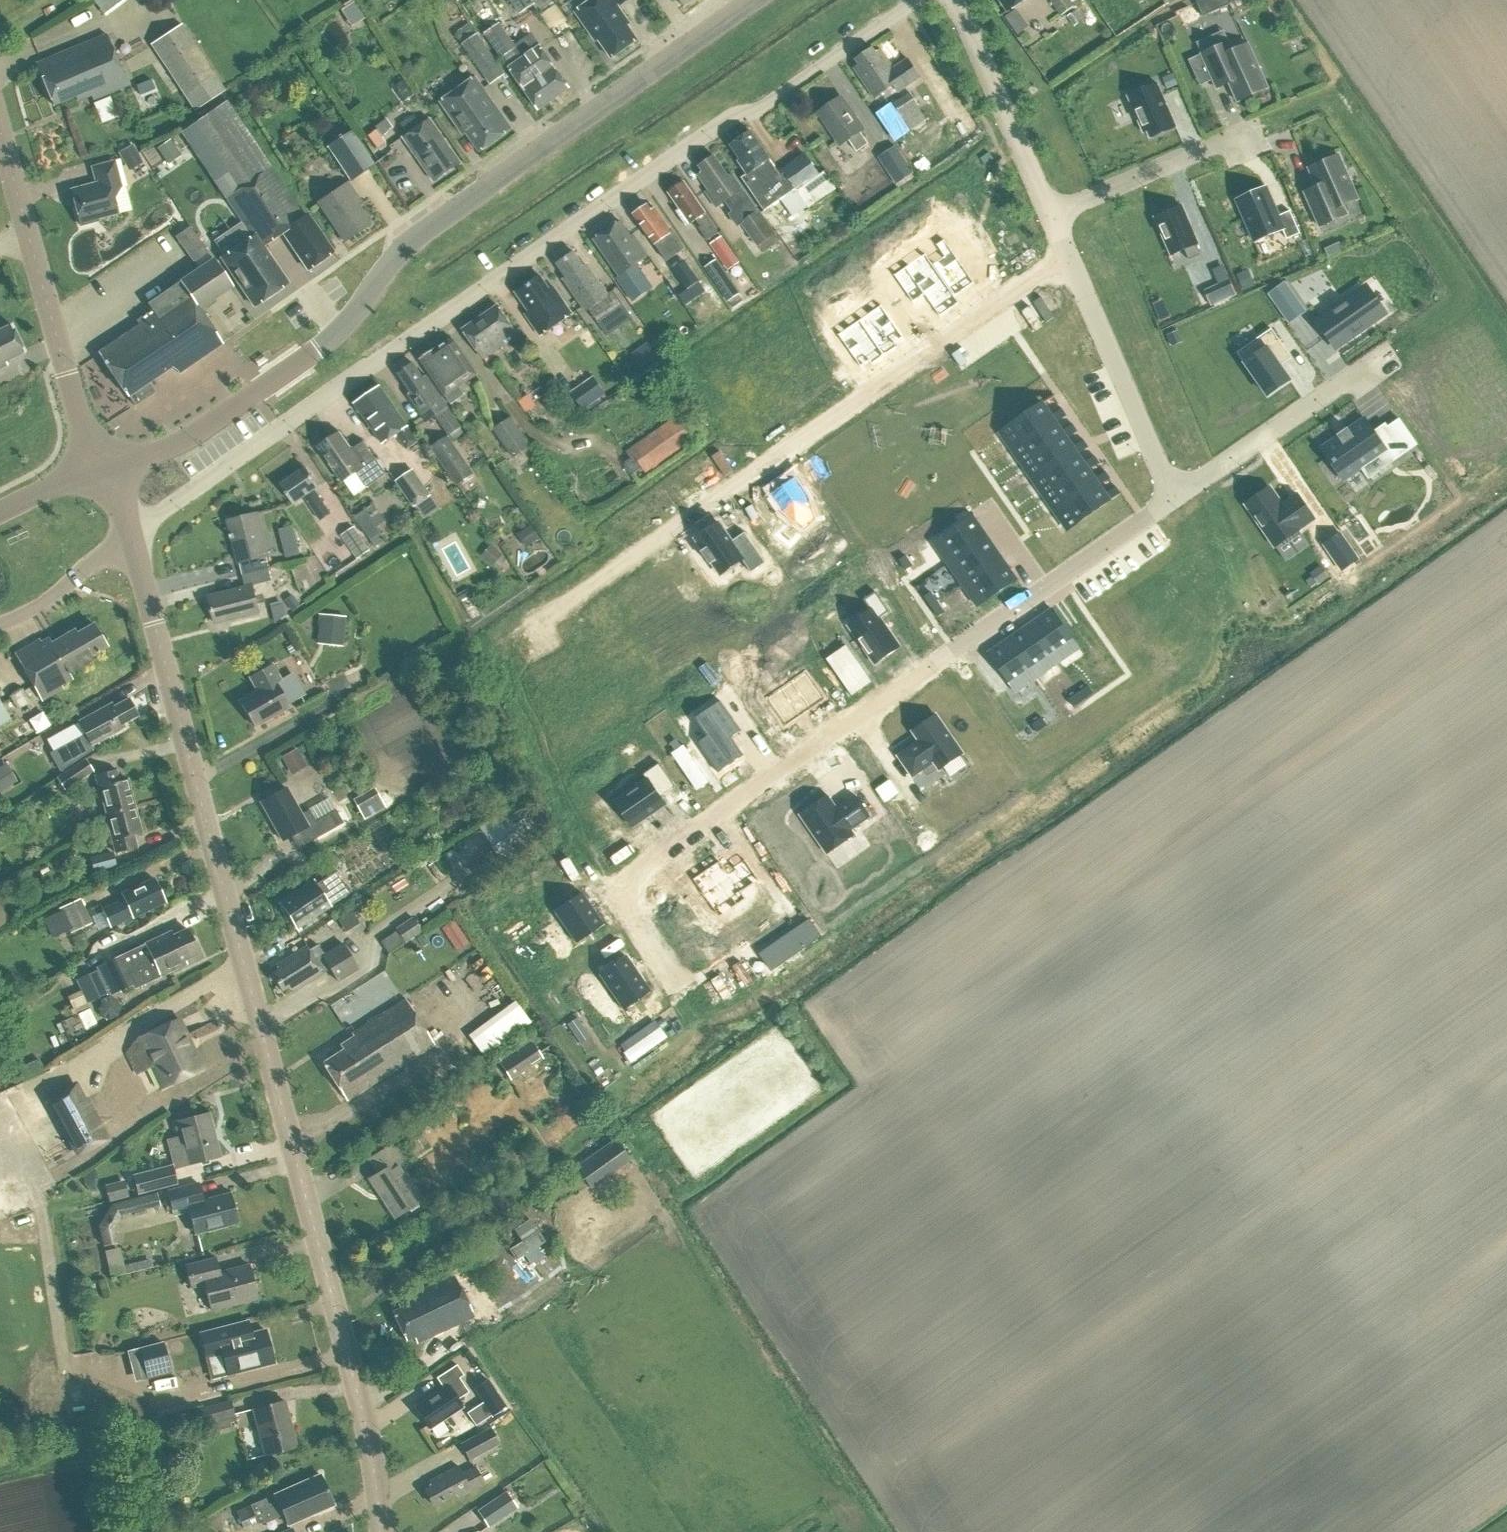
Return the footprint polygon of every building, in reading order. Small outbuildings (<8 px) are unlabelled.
[(474,1),(476,0),(456,0),(472,24),(483,16),(474,1)] [(520,15),(543,0),(511,0),(520,15)] [(612,59),(638,40),(628,26),(630,24),(619,8),(630,0),(595,0),(576,13),(576,14),(577,14),(596,42),(599,40),(612,59)] [(1008,11),(1025,0),(1001,0),(1008,11)] [(1062,17),(1076,7),(1071,0),(1050,0),(1062,17)] [(1230,5),(1228,0),(1203,0),(1197,2),(1203,16),(1230,5)] [(546,1),(536,8),(548,25),(558,18),(546,1)] [(1057,30),(1063,37),(1087,18),(1079,8),(1068,17),(1070,20),(1057,30)] [(1016,10),(1006,18),(1018,35),(1029,27),(1016,10)] [(468,23),(455,32),(463,44),(462,44),(491,86),(506,75),(478,34),(477,35),(468,23)] [(519,48),(501,23),(486,34),(503,59),(519,48)] [(151,44),(195,111),(225,91),(181,24),(151,44)] [(127,85),(106,34),(36,63),(53,105),(76,96),(78,101),(92,95),(93,99),(127,85)] [(1217,89),(1229,83),(1238,103),(1268,89),(1248,46),(1233,52),(1229,43),(1201,55),(1217,89)] [(538,110),(539,111),(570,89),(570,88),(541,46),(509,68),(538,110)] [(855,67),(876,98),(894,85),(899,92),(921,76),(908,58),(894,68),(880,49),(876,52),(873,47),(856,58),(860,63),(855,67)] [(1163,78),(1167,89),(1179,84),(1174,74),(1163,78)] [(467,133),(480,152),(513,129),(476,78),(441,103),(464,135),(467,133)] [(393,88),(403,102),(413,96),(403,81),(393,88)] [(1158,85),(1128,97),(1144,134),(1147,133),(1151,140),(1176,129),(1158,85)] [(911,93),(891,106),(900,119),(920,106),(911,93)] [(850,142),(858,153),(870,145),(863,135),(867,131),(844,96),(817,114),(841,149),(850,142)] [(221,258),(254,306),(287,283),(262,246),(282,232),(307,270),(332,253),(307,216),(304,218),(226,102),(181,132),(252,237),(221,258)] [(891,106),(879,114),(895,139),(908,131),(900,119),(891,106)] [(956,127),(970,119),(963,107),(949,115),(956,127)] [(404,138),(435,182),(462,164),(431,119),(421,126),(414,116),(408,121),(405,117),(401,120),(403,124),(401,125),(408,135),(404,138)] [(374,165),(351,130),(327,146),(350,181),(374,165)] [(376,130),(368,136),(377,148),(385,143),(376,130)] [(742,179),(765,212),(819,174),(807,156),(780,175),(770,160),(751,131),(731,145),(740,159),(738,161),(747,175),(742,179)] [(178,152),(170,140),(157,149),(165,161),(178,152)] [(117,153),(128,172),(142,164),(132,145),(117,153)] [(895,146),(878,157),(895,183),(913,171),(895,146)] [(1304,193),(1319,227),(1347,215),(1343,206),(1357,200),(1338,156),(1308,169),(1317,189),(1304,193)] [(699,176),(709,191),(706,192),(716,207),(727,200),(733,209),(748,199),(732,175),(728,178),(714,157),(700,167),(704,173),(699,176)] [(122,186),(115,161),(92,167),(96,183),(71,189),(80,226),(99,221),(98,219),(118,213),(112,189),(122,186)] [(318,203),(344,242),(369,225),(352,199),(356,196),(347,183),(318,203)] [(696,220),(701,227),(699,228),(708,241),(718,233),(684,183),(669,193),(680,209),(676,211),(686,226),(696,220)] [(1266,187),(1237,200),(1255,242),(1283,230),(1287,239),(1300,234),(1290,211),(1278,216),(1266,187)] [(750,202),(733,213),(730,215),(737,227),(741,224),(757,247),(774,235),(758,211),(756,212),(750,202)] [(651,211),(648,205),(634,214),(655,244),(663,238),(670,248),(679,242),(655,208),(651,211)] [(1181,206),(1154,219),(1171,257),(1184,251),(1188,261),(1200,256),(1196,246),(1198,245),(1181,206)] [(620,222),(595,239),(620,275),(621,275),(626,282),(622,285),(628,293),(633,301),(652,288),(647,280),(636,264),(648,255),(634,234),(631,237),(620,222)] [(210,256),(190,228),(175,238),(195,266),(210,256)] [(731,250),(722,237),(711,244),(720,258),(731,250)] [(944,256),(933,264),(956,297),(975,283),(945,239),(936,245),(944,256)] [(1332,246),(1325,249),(1328,256),(1336,253),(1332,246)] [(614,291),(609,294),(591,269),(588,271),(575,252),(558,264),(568,278),(565,280),(586,311),(589,309),(598,322),(624,305),(614,291)] [(960,303),(956,297),(933,264),(926,253),(894,275),(913,303),(925,295),(940,317),(960,303)] [(706,265),(730,299),(741,292),(718,257),(706,265)] [(128,396),(134,405),(154,392),(147,383),(173,365),(178,373),(222,343),(199,309),(232,286),(214,258),(147,303),(152,310),(136,321),(139,325),(98,353),(127,396),(128,396)] [(701,282),(687,262),(665,277),(687,308),(707,293),(700,283),(701,282)] [(1248,271),(1238,275),(1244,290),(1254,285),(1248,271)] [(527,314),(541,335),(571,313),(554,288),(550,291),(540,277),(517,293),(530,312),(527,314)] [(1230,280),(1204,291),(1211,306),(1236,294),(1230,280)] [(1281,284),(1268,294),(1289,323),(1302,314),(1281,284)] [(1360,290),(1317,321),(1336,348),(1380,318),(1360,290)] [(882,305),(860,320),(885,356),(898,347),(896,344),(904,338),(882,305)] [(464,329),(484,359),(513,339),(518,346),(527,341),(518,328),(515,330),(498,306),(497,306),(497,307),(464,329)] [(885,356),(860,320),(838,335),(861,368),(870,362),(872,365),(885,356)] [(7,365),(6,362),(26,352),(12,323),(0,329),(0,369),(7,365)] [(1272,329),(1238,353),(1268,396),(1290,380),(1275,359),(1287,351),(1272,329)] [(434,349),(420,359),(421,360),(421,359),(451,404),(465,395),(460,387),(478,374),(455,341),(449,340),(435,349),(434,349)] [(656,357),(648,345),(636,353),(644,365),(656,357)] [(615,358),(625,373),(635,366),(625,352),(615,358)] [(414,364),(399,374),(412,393),(409,396),(427,422),(436,415),(450,436),(462,428),(447,408),(449,407),(427,376),(424,378),(414,364)] [(594,378),(572,393),(583,409),(605,395),(594,378)] [(418,442),(408,427),(380,386),(355,404),(383,444),(397,435),(407,450),(418,442)] [(1042,403),(1000,432),(1012,449),(1054,420),(1056,423),(1067,416),(1062,409),(1051,416),(1043,404),(1042,403)] [(627,452),(643,474),(695,438),(679,416),(627,452)] [(1322,449),(1344,480),(1385,451),(1393,462),(1406,453),(1386,424),(1374,432),(1365,419),(1322,449)] [(1054,420),(1012,449),(1023,464),(1065,436),(1067,439),(1078,431),(1073,425),(1062,432),(1056,423),(1054,420)] [(512,421),(494,433),(514,462),(532,450),(512,421)] [(350,446),(340,432),(319,447),(343,482),(357,473),(367,488),(387,475),(364,442),(355,448),(354,448),(350,446)] [(1065,436),(1023,464),(1034,480),(1076,451),(1078,455),(1089,447),(1084,440),(1073,448),(1067,439),(1065,436)] [(442,441),(431,449),(452,478),(463,470),(442,441)] [(709,446),(646,480),(661,506),(723,472),(709,446)] [(1076,451),(1034,480),(1045,496),(1086,467),(1089,470),(1100,463),(1095,456),(1084,464),(1078,455),(1076,451)] [(1086,467),(1045,496),(1056,512),(1097,483),(1100,486),(1111,479),(1106,472),(1095,479),(1089,470),(1086,467)] [(306,468),(281,485),(293,503),(304,496),(321,521),(331,514),(314,489),(319,486),(306,468)] [(413,511),(415,510),(424,523),(440,512),(413,473),(395,485),(413,511)] [(794,477),(771,493),(785,513),(790,517),(791,518),(778,534),(790,544),(803,527),(815,519),(808,497),(794,477)] [(1097,483),(1056,512),(1068,530),(1110,501),(1121,494),(1116,487),(1106,495),(1100,486),(1097,483)] [(1265,484),(1242,501),(1272,544),(1295,528),(1294,526),(1310,514),(1294,492),(1278,503),(1265,484)] [(239,562),(242,575),(268,568),(265,556),(269,555),(258,512),(226,521),(237,563),(239,562)] [(364,512),(354,519),(375,549),(385,542),(378,532),(365,514),(364,512)] [(972,516),(935,542),(949,564),(987,538),(972,516)] [(831,541),(842,534),(835,524),(824,530),(831,541)] [(711,564),(713,563),(721,575),(743,560),(752,573),(766,563),(745,533),(732,542),(721,526),(713,532),(711,528),(696,539),(704,551),(702,552),(711,564)] [(371,551),(355,527),(341,537),(358,560),(371,551)] [(1340,534),(1324,545),(1342,571),(1358,560),(1340,534)] [(912,536),(892,550),(899,560),(906,571),(913,566),(906,556),(920,547),(912,536)] [(987,538),(949,564),(964,585),(1001,559),(987,538)] [(1001,559),(964,585),(979,606),(1016,580),(1001,559)] [(209,596),(216,624),(260,613),(253,585),(272,580),(268,568),(242,575),(245,586),(209,596)] [(1312,577),(1306,581),(1311,587),(1317,583),(1318,584),(1329,576),(1323,568),(1312,576),(1312,577)] [(871,610),(849,625),(876,664),(900,647),(880,619),(890,612),(876,592),(864,600),(871,610)] [(931,592),(924,597),(931,607),(938,602),(931,592)] [(302,605),(295,595),(285,603),(291,612),(302,605)] [(938,602),(931,607),(938,617),(945,612),(938,602)] [(272,607),(276,622),(286,615),(284,604),(272,607)] [(1053,610),(1032,625),(1058,662),(1079,647),(1053,610)] [(13,654),(41,703),(63,690),(62,688),(72,681),(69,676),(92,662),(90,659),(107,649),(93,624),(77,633),(75,630),(51,643),(47,638),(40,643),(38,640),(14,654),(13,654)] [(1032,625),(1011,639),(1037,677),(1058,662),(1032,625)] [(334,636),(343,658),(361,651),(351,629),(334,636)] [(1011,639),(989,654),(1015,691),(1037,677),(1011,639)] [(275,683),(280,680),(272,665),(249,678),(257,691),(240,701),(254,726),(288,706),(275,683)] [(767,697),(766,698),(767,700),(767,699),(785,725),(784,725),(785,727),(787,726),(787,725),(824,700),(826,699),(825,697),(824,698),(807,672),(806,671),(805,672),(767,697)] [(1089,686),(1079,693),(1084,700),(1094,693),(1089,686)] [(1079,693),(1069,700),(1074,707),(1084,700),(1079,693)] [(128,699),(107,711),(105,707),(78,722),(84,734),(49,753),(59,772),(94,749),(92,745),(124,728),(122,724),(137,716),(128,699)] [(721,700),(695,719),(707,736),(697,743),(718,773),(744,755),(732,738),(742,731),(721,700)] [(0,706),(0,728),(9,722),(0,706)] [(659,722),(649,707),(640,713),(650,728),(659,722)] [(52,729),(69,717),(63,709),(46,722),(52,729)] [(920,741),(899,756),(913,777),(935,762),(940,770),(963,754),(936,715),(913,731),(920,741)] [(1043,718),(1033,725),(1037,732),(1048,725),(1043,718)] [(277,769),(300,762),(293,743),(271,750),(277,769)] [(85,759),(56,778),(64,790),(92,771),(85,759)] [(647,779),(615,802),(633,827),(666,804),(661,797),(675,787),(659,764),(644,774),(647,779)] [(0,768),(0,791),(11,784),(1,767),(0,768)] [(101,803),(105,816),(135,808),(127,781),(120,783),(116,770),(94,777),(101,803)] [(890,780),(878,788),(887,802),(899,793),(890,780)] [(261,802),(282,840),(311,825),(318,837),(343,824),(335,810),(315,821),(309,810),(301,814),(287,788),(261,802)] [(375,789),(354,801),(365,823),(387,812),(375,789)] [(828,795),(800,815),(827,854),(855,835),(852,830),(870,817),(856,796),(837,808),(828,795)] [(107,828),(115,854),(137,848),(134,837),(142,834),(135,808),(105,816),(108,828),(107,828)] [(359,849),(371,868),(397,851),(384,832),(359,849)] [(112,853),(90,859),(94,870),(115,865),(112,853)] [(747,899),(742,893),(760,880),(745,859),(727,871),(720,860),(693,879),(720,918),(747,899)] [(349,894),(335,873),(316,885),(313,881),(280,903),(297,929),(330,907),(330,906),(349,894)] [(154,880),(122,895),(123,899),(100,910),(110,929),(131,918),(131,920),(165,903),(154,880)] [(580,893),(554,911),(575,942),(602,923),(580,893)] [(80,902),(59,912),(61,916),(43,924),(52,944),(91,926),(80,902)] [(307,925),(313,936),(336,922),(330,910),(307,925)] [(338,920),(345,931),(358,923),(352,912),(338,920)] [(380,941),(388,953),(422,931),(412,916),(395,927),(397,930),(380,941)] [(810,920),(777,943),(788,959),(821,936),(810,920)] [(97,971),(76,981),(87,1003),(98,997),(107,993),(109,997),(131,987),(134,990),(186,966),(184,963),(200,956),(187,929),(172,937),(170,933),(96,968),(97,971)] [(289,987),(292,992),(323,974),(322,973),(329,969),(337,982),(357,969),(342,944),(315,960),(307,947),(276,966),(279,970),(273,973),(283,991),(289,987)] [(625,956),(598,975),(622,1009),(649,990),(625,956)] [(405,999),(352,1034),(353,1037),(340,1045),(343,1050),(322,1063),(346,1100),(433,1044),(405,999)] [(514,1003),(502,1012),(518,1033),(530,1024),(514,1003)] [(136,1073),(152,1065),(156,1063),(167,1086),(202,1069),(178,1020),(139,1039),(145,1052),(130,1059),(136,1073)] [(538,1056),(525,1036),(494,1057),(507,1077),(538,1056)] [(23,1081),(45,1072),(40,1061),(18,1071),(23,1081)] [(104,1140),(74,1085),(47,1100),(77,1155),(104,1140)] [(586,1116),(582,1111),(583,1098),(575,1102),(575,1103),(576,1105),(573,1114),(572,1115),(577,1122),(586,1116)] [(12,1126),(33,1116),(29,1107),(8,1117),(12,1126)] [(208,1113),(170,1123),(175,1139),(179,1138),(187,1167),(221,1158),(208,1113)] [(30,1141),(40,1156),(56,1146),(46,1131),(30,1141)] [(588,1185),(628,1157),(615,1139),(575,1167),(588,1185)] [(368,1179),(394,1218),(422,1199),(403,1170),(408,1166),(393,1143),(368,1159),(377,1173),(368,1179)] [(132,1177),(137,1196),(177,1186),(172,1167),(132,1177)] [(12,1187),(19,1204),(28,1200),(22,1183),(12,1187)] [(104,1188),(108,1204),(128,1199),(125,1183),(104,1188)] [(173,1217),(187,1213),(194,1236),(238,1224),(229,1193),(202,1201),(197,1183),(166,1192),(173,1217)] [(159,1208),(156,1196),(110,1207),(97,1228),(102,1249),(116,1246),(112,1229),(120,1217),(159,1208)] [(79,1265),(92,1263),(90,1249),(78,1251),(79,1265)] [(104,1255),(110,1279),(151,1269),(150,1262),(125,1268),(121,1251),(104,1255)] [(190,1290),(204,1286),(211,1312),(257,1300),(248,1265),(219,1272),(215,1258),(184,1266),(190,1290)] [(411,1296),(395,1303),(398,1309),(392,1312),(405,1343),(413,1340),(416,1345),(474,1320),(454,1275),(411,1294),(411,1296)] [(200,1335),(206,1357),(221,1353),(227,1374),(273,1362),(265,1332),(247,1336),(248,1338),(239,1341),(238,1339),(230,1341),(227,1327),(200,1335)] [(162,1343),(128,1352),(134,1375),(168,1366),(162,1343)] [(456,1400),(467,1392),(458,1378),(462,1375),(455,1365),(435,1378),(442,1388),(414,1407),(428,1429),(461,1407),(456,1400)] [(505,1406),(487,1380),(474,1389),(492,1415),(505,1406)] [(229,1423),(236,1421),(230,1401),(198,1410),(199,1413),(194,1414),(196,1421),(201,1420),(203,1425),(216,1421),(218,1430),(230,1427),(229,1423)] [(285,1401),(251,1410),(264,1457),(297,1448),(285,1401)] [(258,1449),(253,1428),(238,1431),(243,1453),(258,1449)] [(498,1444),(490,1428),(460,1444),(468,1460),(498,1444)] [(429,1487),(423,1490),(432,1506),(454,1494),(457,1498),(482,1485),(473,1467),(460,1473),(456,1466),(427,1482),(429,1487)] [(320,1474),(273,1495),(276,1501),(266,1505),(264,1499),(249,1505),(250,1509),(236,1515),(242,1531),(281,1513),(284,1518),(287,1527),(306,1518),(334,1506),(320,1474)] [(477,1512),(488,1528),(516,1510),(505,1493),(477,1512)]
